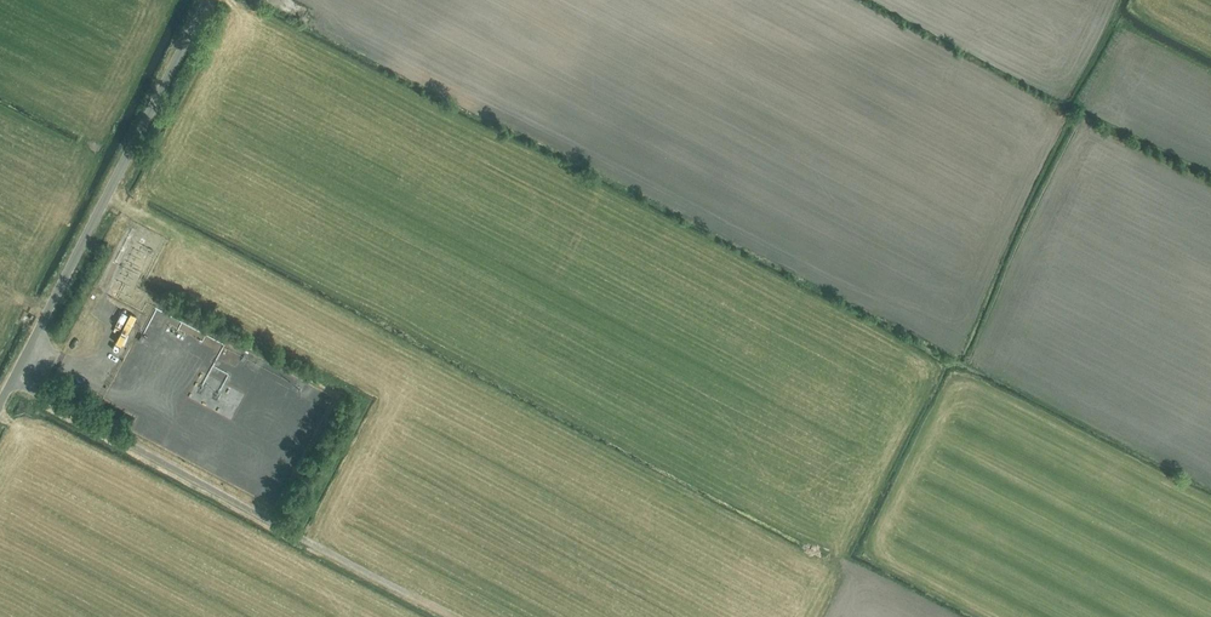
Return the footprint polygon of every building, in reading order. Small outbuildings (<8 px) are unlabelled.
[(235,412),(242,391),(223,384),(227,372),(211,367),(209,374),(200,371),(191,397),(213,404),(211,410),(224,414),(225,409),(235,412)]
